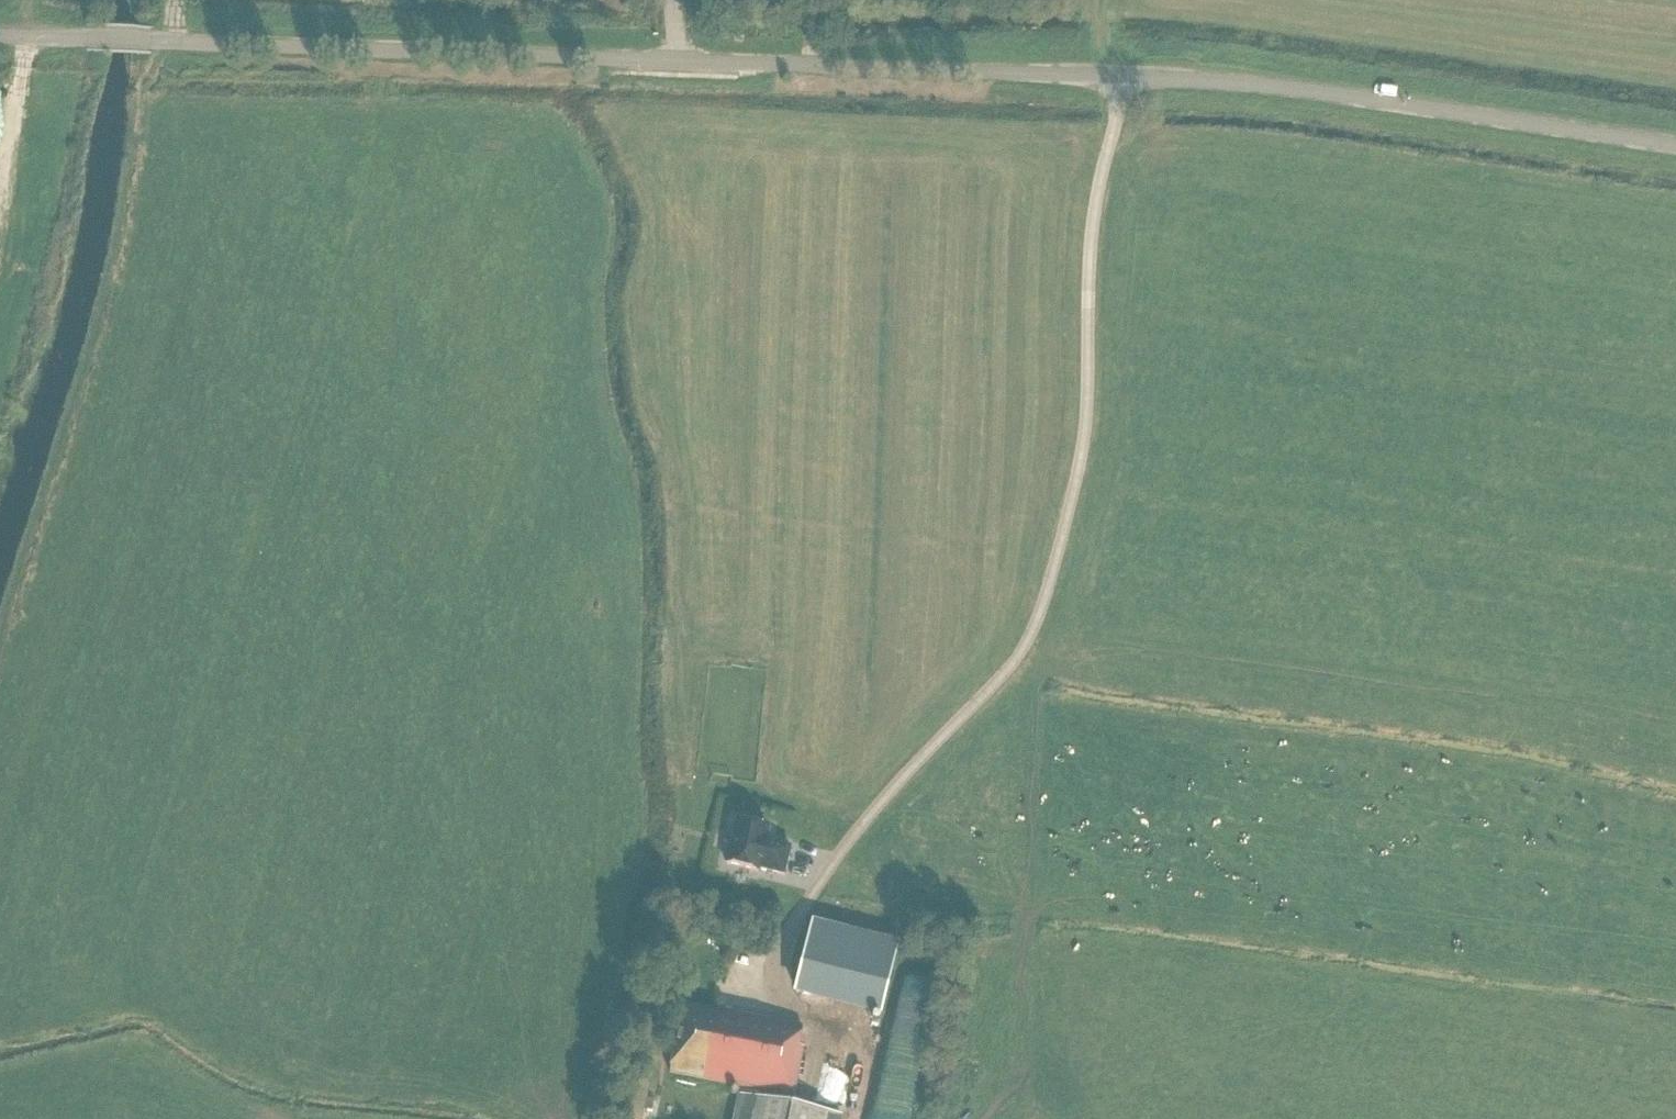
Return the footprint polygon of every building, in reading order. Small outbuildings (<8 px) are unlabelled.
[(783,875),(790,848),(771,843),(771,845),(764,843),(768,829),(737,821),(726,863),(757,871),(758,869),(783,875)] [(881,1011),(898,943),(812,921),(795,990),(881,1011)] [(840,1115),(791,1106),(803,1047),(798,1046),(802,1026),(717,1009),(717,1011),(683,1004),(669,1072),(745,1087),(743,1096),(739,1096),(735,1118),(840,1118),(840,1115)]
